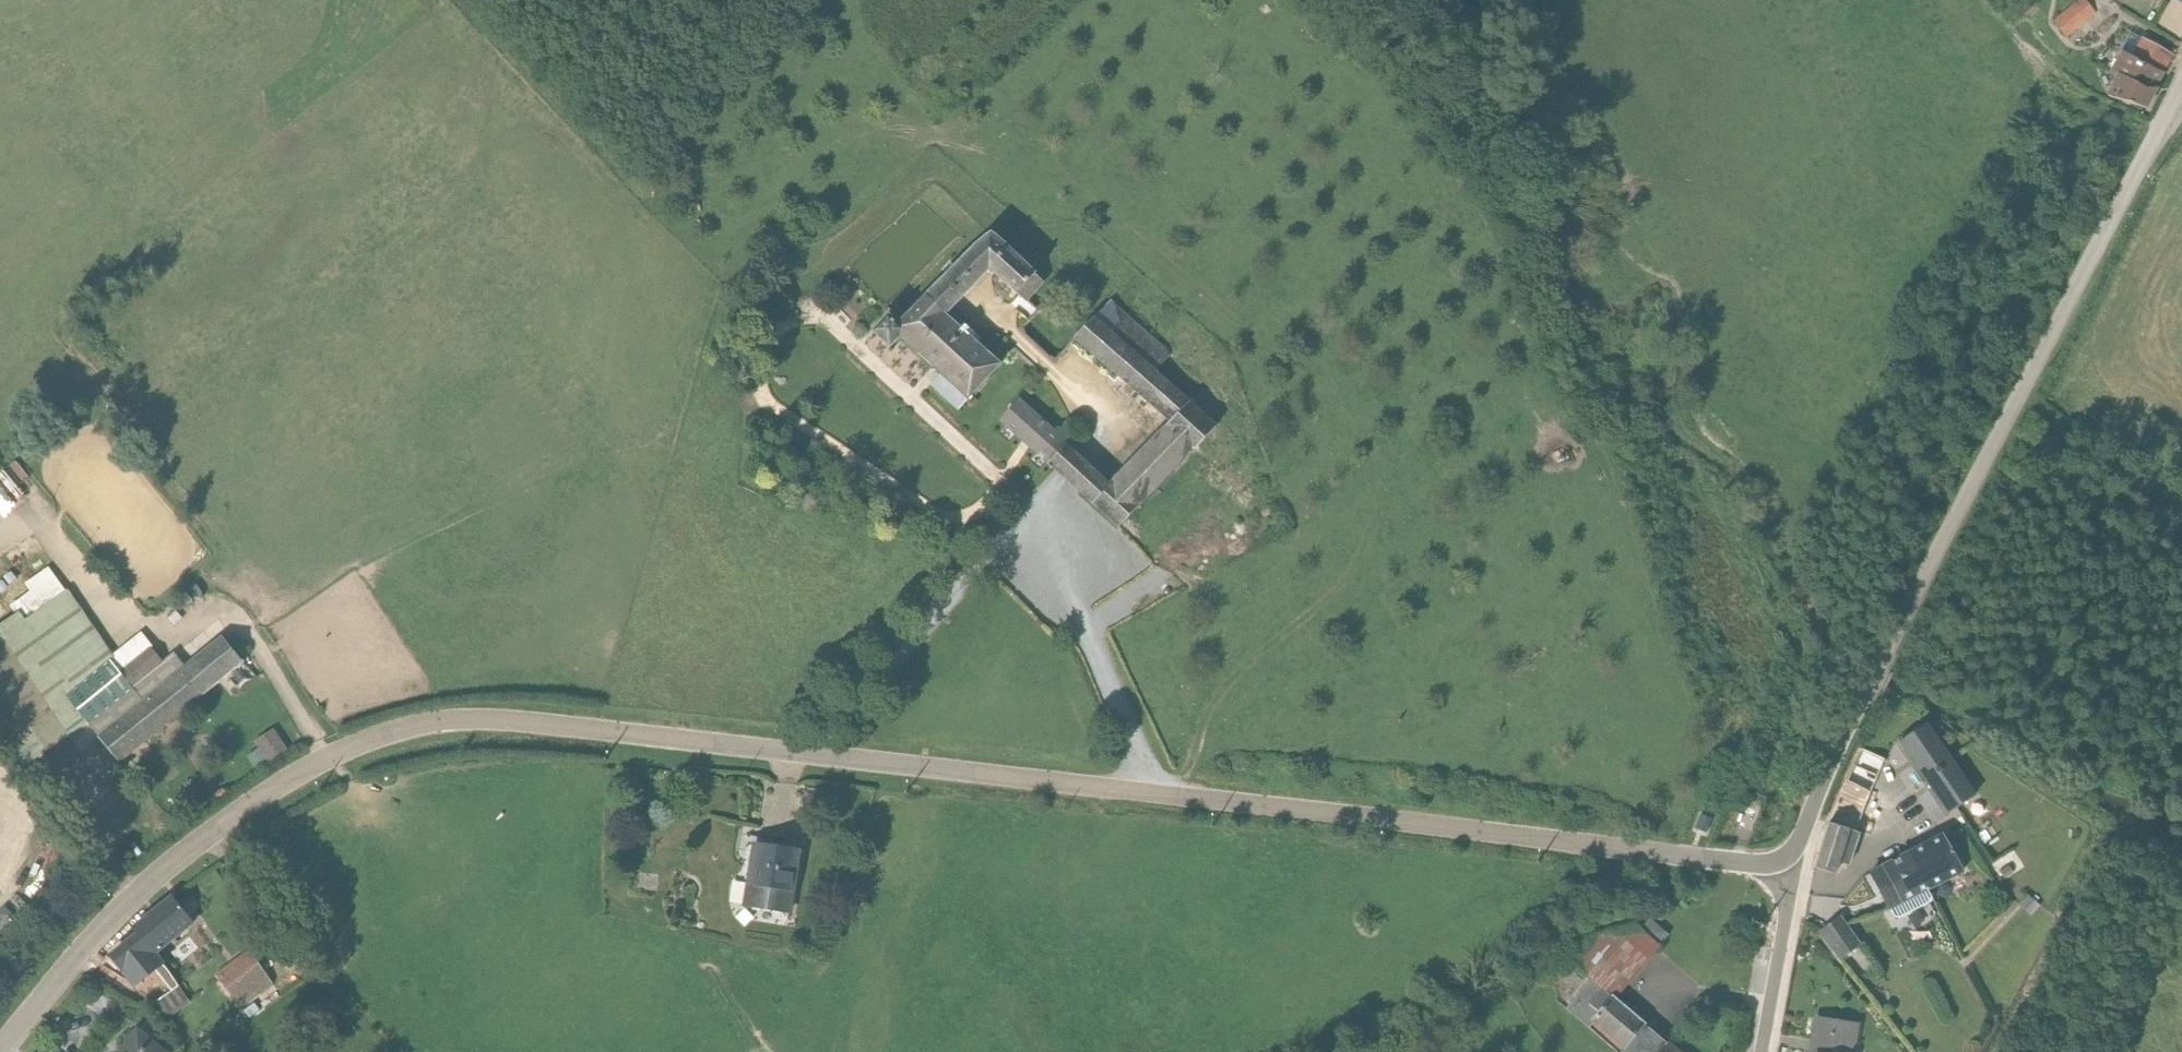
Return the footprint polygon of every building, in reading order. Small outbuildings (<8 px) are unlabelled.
[(2109,0),(2070,0),(2064,4),(2078,23),(2109,0)] [(2145,105),(2178,43),(2137,21),(2115,62),(2121,65),(2110,86),(2145,105)] [(925,297),(955,323),(963,315),(955,307),(989,271),(1026,303),(1043,283),(990,229),(925,297)] [(955,323),(925,297),(899,323),(888,314),(871,333),(890,351),(900,340),(939,375),(930,386),(957,411),(1002,365),(955,323)] [(1067,445),(1048,466),(1117,530),(1217,427),(1205,416),(1219,399),(1207,389),(1214,382),(1176,349),(1172,354),(1111,300),(1074,340),(1168,423),(1109,483),(1067,445)] [(1066,442),(1055,431),(1019,398),(998,422),(1048,466),(1067,445),(1068,443),(1066,442)] [(1055,431),(1066,442),(1070,438),(1058,427),(1055,431)] [(18,464),(1,477),(17,498),(34,485),(18,464)] [(23,767),(19,770),(28,783),(52,768),(43,755),(88,724),(119,763),(166,726),(244,663),(222,636),(186,664),(176,653),(164,662),(141,632),(112,654),(67,590),(66,591),(48,567),(24,584),(29,591),(9,607),(15,614),(0,624),(0,733),(23,767)] [(1951,764),(1924,724),(1898,742),(1925,781),(1951,764)] [(274,729),(253,742),(266,762),(287,748),(274,729)] [(1857,832),(1886,759),(1859,748),(1828,824),(1813,868),(1836,875),(1840,866),(1849,866),(1859,834),(1857,832)] [(1925,781),(1948,815),(1974,798),(1951,764),(1925,781)] [(1963,873),(1942,835),(1910,851),(1928,892),(1963,873)] [(789,913),(800,844),(754,837),(742,908),(789,913)] [(1869,873),(1897,920),(1931,900),(1928,892),(1910,851),(1869,873)] [(138,935),(154,954),(193,924),(172,898),(133,929),(138,935)] [(1636,926),(1588,936),(1569,961),(1590,979),(1565,1009),(1588,1030),(1595,1024),(1623,1049),(1621,1051),(1661,1051),(1669,1044),(1614,999),(1669,935),(1650,919),(1641,928),(1636,926)] [(1839,919),(1821,933),(1842,960),(1860,946),(1839,919)] [(154,954),(138,935),(112,957),(126,974),(133,969),(143,981),(145,979),(161,1000),(180,986),(167,969),(161,962),(154,954)] [(249,951),(215,976),(241,1008),(273,985),(249,951)] [(180,986),(161,1000),(148,1010),(152,1015),(160,1026),(191,1003),(180,986)] [(1860,1027),(1815,1020),(1809,1051),(1855,1051),(1860,1027)] [(122,1051),(167,1051),(154,1041),(161,1032),(148,1022),(137,1034),(122,1051)]
